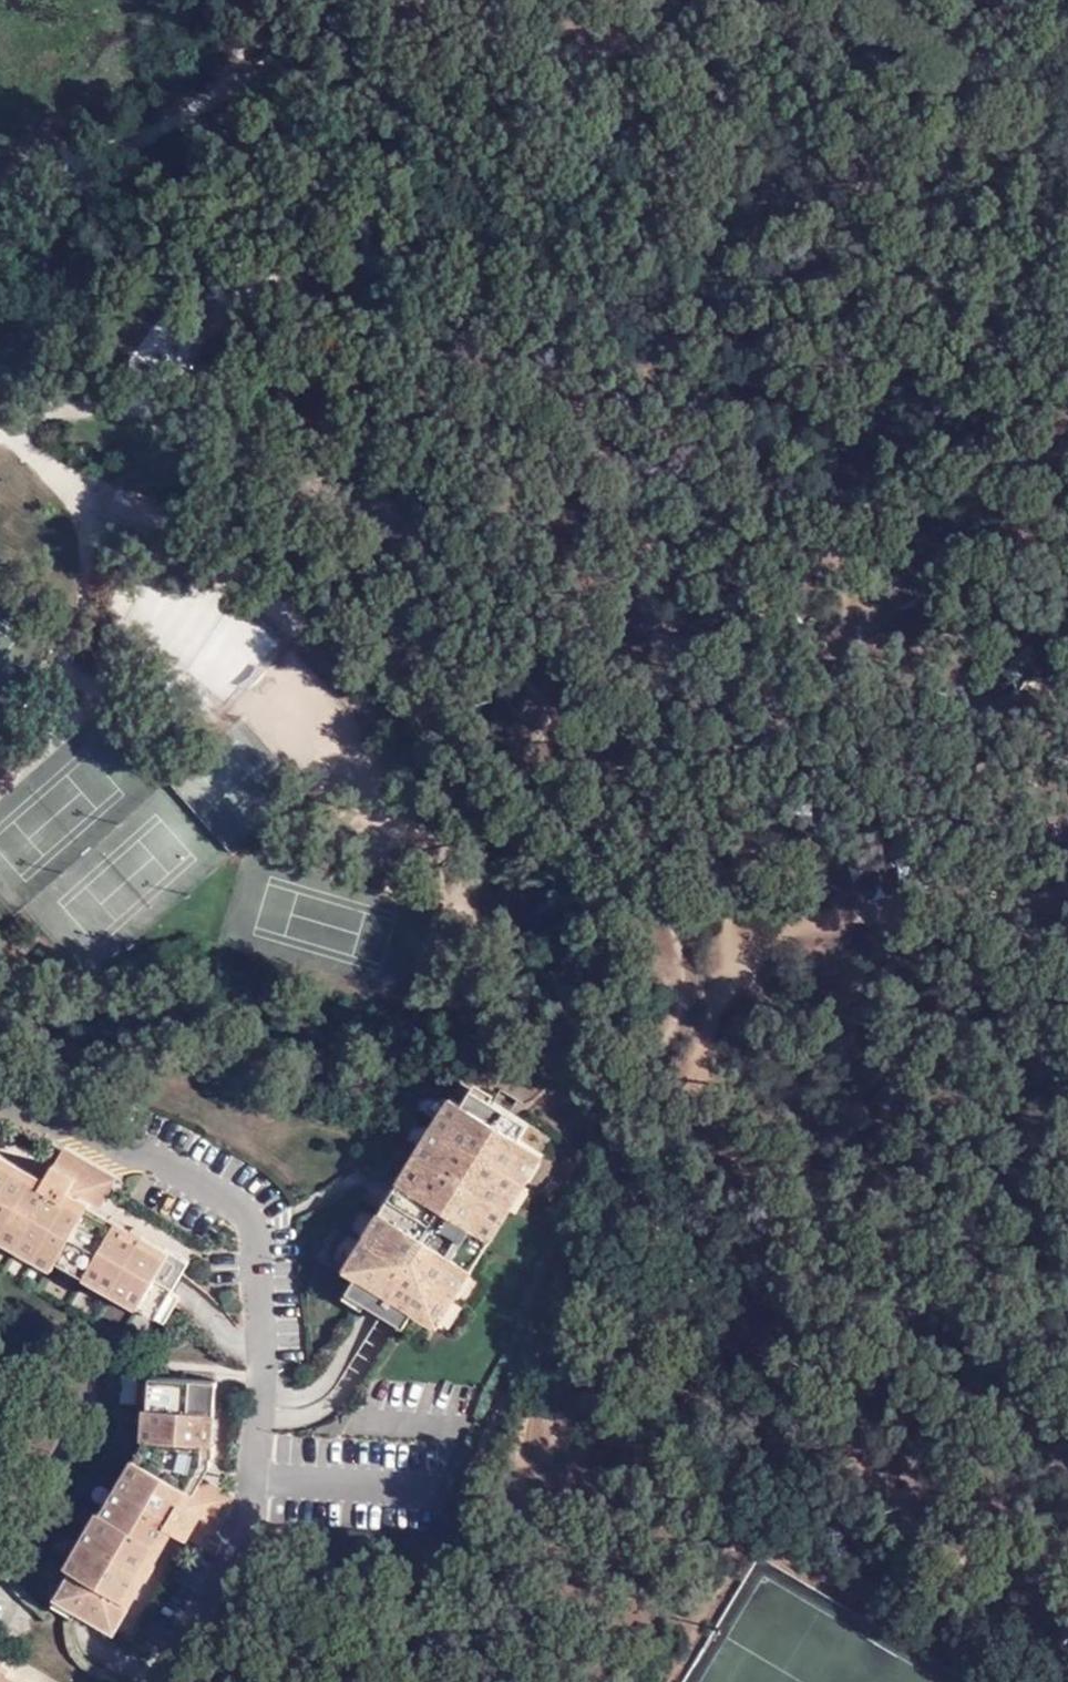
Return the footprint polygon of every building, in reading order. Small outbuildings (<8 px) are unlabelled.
[(466,1080),(472,1084),(476,1077),(459,1066),(446,1088),(459,1095),(466,1080)] [(514,1108),(472,1084),(466,1080),(459,1095),(446,1088),(434,1080),(373,1182),(329,1255),(341,1262),(353,1269),(343,1284),(350,1288),(390,1312),(401,1298),(424,1312),(530,1139),(505,1122),(514,1108)] [(41,1255),(46,1247),(145,1305),(160,1279),(177,1249),(152,1234),(148,1243),(78,1202),(92,1177),(85,1162),(62,1148),(47,1140),(28,1174),(0,1158),(0,1231),(41,1255)] [(346,1295),(350,1288),(343,1284),(353,1269),(341,1262),(328,1283),(346,1295)] [(160,1279),(145,1305),(152,1309),(168,1283),(160,1279)] [(61,1556),(45,1582),(65,1594),(101,1617),(112,1599),(105,1594),(154,1513),(185,1532),(205,1499),(203,1481),(191,1473),(179,1466),(189,1448),(191,1416),(193,1390),(203,1390),(203,1366),(139,1364),(138,1394),(133,1394),(130,1435),(93,1500),(88,1497),(55,1552),(61,1556)] [(65,1594),(45,1582),(40,1591),(59,1603),(65,1594)] [(0,1665),(0,1681),(33,1681),(0,1665)]
